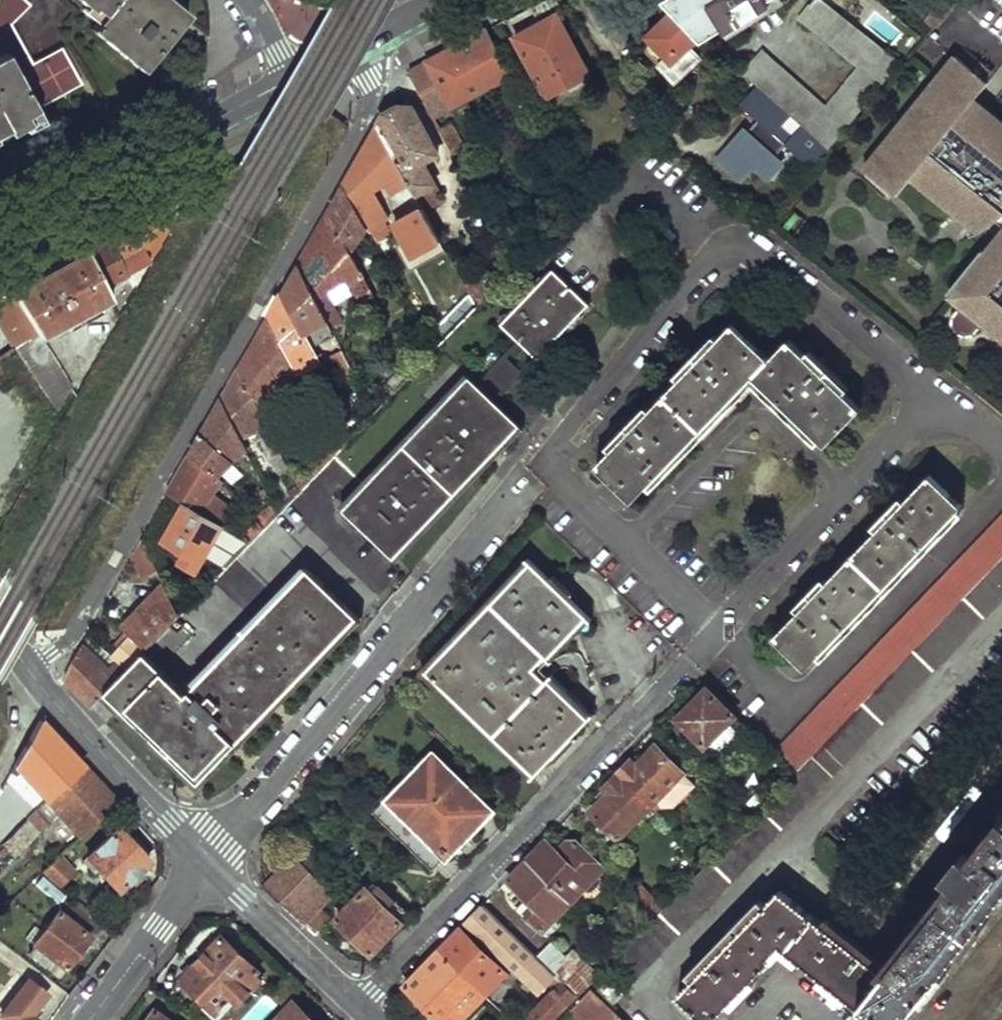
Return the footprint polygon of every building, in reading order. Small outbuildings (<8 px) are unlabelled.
[(13,24),(34,4),(29,0),(0,0),(0,37),(13,24)] [(101,20),(90,33),(142,75),(182,30),(171,21),(163,29),(141,11),(149,1),(148,0),(76,0),(101,20)] [(163,29),(171,21),(182,30),(191,19),(168,0),(148,0),(149,1),(141,11),(163,29)] [(696,0),(669,0),(671,2),(708,40),(715,35),(724,30),(696,0)] [(724,30),(728,27),(731,32),(751,19),(753,24),(755,27),(762,22),(760,19),(758,15),(774,5),(771,0),(696,0),(724,30)] [(824,0),(817,0),(801,20),(860,69),(826,108),(762,51),(743,73),(829,152),(903,64),(824,0)] [(789,0),(771,0),(774,5),(758,15),(760,19),(790,1),(789,0)] [(708,40),(671,2),(656,15),(658,19),(640,37),(645,41),(640,47),(673,76),(708,40)] [(944,14),(936,7),(932,12),(940,19),(944,14)] [(582,65),(555,16),(514,38),(545,98),(560,89),(555,80),(582,65)] [(731,32),(734,37),(753,24),(751,19),(731,32)] [(28,124),(26,120),(83,90),(64,54),(35,69),(13,24),(0,37),(0,140),(28,124)] [(509,76),(485,29),(453,46),(408,70),(433,116),(509,76)] [(955,56),(864,170),(898,197),(912,180),(953,213),(966,196),(1001,225),(1001,122),(974,100),(988,82),(955,56)] [(587,74),(582,65),(555,80),(560,89),(587,74)] [(394,106),(384,112),(378,123),(408,180),(416,194),(423,190),(421,187),(428,182),(418,164),(438,153),(415,107),(394,106)] [(635,107),(620,114),(629,132),(644,125),(635,107)] [(443,121),(437,123),(463,171),(471,167),(462,150),(464,149),(450,124),(446,126),(443,121)] [(408,180),(378,123),(344,184),(366,225),(372,238),(385,231),(383,225),(376,228),(372,221),(387,213),(373,187),(383,181),(388,191),(408,180)] [(769,186),(787,167),(745,128),(714,162),(742,188),(755,173),(769,186)] [(366,225),(344,184),(332,204),(348,234),(366,225)] [(136,221),(114,233),(127,265),(135,261),(134,257),(146,250),(145,245),(159,239),(154,227),(165,221),(170,212),(167,204),(136,221)] [(440,240),(422,207),(393,224),(410,255),(440,240)] [(376,303),(328,211),(297,265),(326,323),(327,324),(337,318),(322,290),(346,278),(363,310),(376,303)] [(101,240),(85,248),(109,296),(127,265),(114,233),(101,240)] [(952,297),(963,306),(960,309),(959,308),(958,310),(959,311),(955,317),(953,316),(952,318),(954,319),(953,326),(951,326),(952,328),(954,327),(958,334),(957,335),(958,336),(959,335),(966,337),(966,339),(968,339),(968,337),(975,336),(976,337),(978,336),(976,334),(981,328),(982,329),(984,328),(982,327),(984,325),(1001,340),(1001,235),(952,297)] [(54,265),(27,280),(55,326),(109,296),(85,248),(54,265)] [(514,265),(511,260),(464,285),(469,294),(475,306),(514,265)] [(326,323),(297,265),(268,317),(294,370),(296,373),(316,362),(306,341),(302,335),(326,323)] [(585,302),(547,269),(537,279),(524,294),(503,316),(496,324),(534,357),(541,350),(562,327),(574,313),(585,302)] [(519,290),(524,294),(537,279),(532,275),(519,290)] [(55,326),(27,280),(12,288),(38,331),(41,333),(55,326)] [(17,346),(38,331),(12,288),(0,295),(0,320),(17,346)] [(475,306),(469,294),(427,339),(432,350),(475,306)] [(496,324),(503,316),(498,312),(491,320),(496,324)] [(579,317),(574,313),(562,327),(566,332),(579,317)] [(294,370),(268,317),(239,368),(261,415),(294,370)] [(327,324),(326,323),(302,335),(306,341),(329,329),(327,324)] [(748,339),(733,324),(717,340),(704,353),(699,348),(687,361),(691,366),(679,378),(648,411),(636,423),(631,418),(618,431),(623,435),(610,448),(625,464),(623,466),(645,487),(647,484),(753,375),(733,356),(748,339)] [(72,386),(41,333),(38,331),(17,346),(29,363),(52,399),(58,408),(72,386)] [(717,340),(712,335),(699,348),(704,353),(717,340)] [(805,353),(788,338),(769,358),(810,398),(831,378),(835,373),(823,362),(818,366),(805,353)] [(769,358),(748,339),(733,356),(753,375),(776,397),(782,389),(798,403),(791,411),(820,439),(826,444),(862,407),(843,390),(831,378),(810,398),(769,358)] [(823,362),(809,348),(805,353),(818,366),(823,362)] [(351,373),(340,349),(330,354),(342,377),(351,373)] [(546,354),(541,350),(534,357),(539,361),(546,354)] [(515,375),(500,361),(488,374),(503,388),(515,375)] [(687,361),(674,373),(679,378),(691,366),(687,361)] [(21,386),(37,409),(52,399),(29,363),(3,382),(0,378),(0,400),(21,386)] [(261,415),(239,368),(221,399),(240,438),(257,430),(270,457),(279,452),(261,415)] [(843,390),(848,385),(835,373),(831,378),(843,390)] [(467,378),(463,374),(362,483),(339,508),(344,512),(467,378)] [(753,375),(647,484),(653,490),(753,385),(815,445),(820,439),(791,411),(776,397),(753,375)] [(516,424),(467,378),(344,512),(393,558),(516,424)] [(782,389),(776,397),(791,411),(798,403),(782,389)] [(240,438),(221,399),(189,456),(216,478),(220,472),(217,469),(226,458),(245,449),(240,438)] [(636,423),(648,411),(644,406),(631,418),(636,423)] [(397,562),(519,427),(516,424),(393,558),(397,562)] [(618,431),(606,443),(610,448),(623,435),(618,431)] [(625,464),(610,448),(595,464),(632,500),(645,487),(623,466),(625,464)] [(216,478),(189,456),(167,494),(184,505),(204,517),(206,513),(200,508),(216,478)] [(904,500),(902,502),(935,533),(957,511),(961,506),(928,474),(904,500)] [(902,502),(904,500),(900,496),(891,505),(895,509),(902,502)] [(935,533),(902,502),(895,509),(891,505),(880,517),(884,521),(876,530),(828,580),(818,589),(814,585),(802,598),(806,602),(799,609),(833,641),(935,533)] [(204,517),(184,505),(165,540),(185,552),(181,560),(197,568),(222,528),(219,526),(204,517)] [(273,507),(272,506),(255,523),(261,529),(276,513),(273,507)] [(833,641),(821,653),(827,659),(962,515),(957,511),(935,533),(833,641)] [(777,749),(797,768),(1001,555),(1001,516),(777,749)] [(880,517),(872,526),(876,530),(884,521),(880,517)] [(232,523),(225,518),(219,526),(222,528),(227,531),(232,523)] [(232,523),(227,531),(234,536),(246,544),(253,537),(232,523)] [(246,544),(234,536),(217,558),(227,564),(246,544)] [(157,572),(142,539),(135,552),(146,576),(157,572)] [(797,768),(666,905),(653,918),(609,964),(631,984),(1001,599),(1001,555),(797,768)] [(596,616),(536,558),(426,670),(534,776),(599,711),(551,665),(596,616)] [(307,569),(302,564),(193,681),(198,686),(307,569)] [(190,635),(174,619),(143,651),(106,690),(193,774),(199,780),(356,615),(307,569),(198,686),(191,693),(161,666),(190,635)] [(818,589),(828,580),(823,576),(814,585),(818,589)] [(176,617),(164,588),(124,630),(131,637),(143,651),(174,619),(176,617)] [(802,598),(793,606),(798,611),(799,609),(806,602),(802,598)] [(775,635),(808,667),(821,653),(833,641),(799,609),(798,611),(775,635)] [(280,702),(359,619),(356,615),(199,780),(193,774),(106,690),(102,694),(187,776),(199,787),(230,755),(240,744),(270,713),(280,702)] [(143,651),(131,637),(107,660),(112,666),(108,671),(83,642),(63,678),(90,706),(102,694),(106,690),(143,651)] [(734,715),(707,687),(678,717),(706,744),(734,715)] [(84,768),(40,722),(15,767),(38,791),(48,802),(49,803),(84,768)] [(633,759),(619,774),(656,809),(660,804),(675,804),(694,782),(657,744),(642,760),(638,764),(633,759)] [(486,805),(435,755),(377,814),(433,868),(452,849),(465,836),(460,832),(486,805)] [(638,764),(642,760),(637,755),(633,759),(638,764)] [(116,802),(84,768),(49,803),(30,822),(40,832),(48,824),(47,823),(58,813),(80,837),(116,802)] [(656,809),(619,774),(597,796),(602,801),(596,807),(591,812),(619,839),(648,810),(651,813),(656,809)] [(48,802),(38,791),(27,802),(37,813),(48,802)] [(591,802),(596,807),(602,801),(597,796),(591,802)] [(465,836),(491,810),(486,805),(460,832),(465,836)] [(9,813),(0,807),(0,828),(9,813)] [(993,825),(999,831),(1001,827),(1001,814),(993,825)] [(889,973),(867,1001),(891,1019),(907,1019),(926,995),(949,967),(967,944),(987,919),(995,908),(1001,900),(1001,827),(999,831),(993,825),(983,837),(990,843),(976,861),(969,856),(964,852),(947,874),(952,878),(958,883),(944,902),(938,896),(929,908),(935,913),(907,950),(900,945),(890,957),(896,963),(889,973)] [(148,861),(118,830),(87,859),(118,891),(148,861)] [(990,843),(983,837),(969,856),(976,861),(990,843)] [(558,851),(546,840),(528,859),(571,901),(598,873),(596,871),(603,863),(577,841),(568,840),(564,844),(569,854),(566,858),(558,851)] [(564,844),(558,851),(566,858),(569,854),(564,844)] [(338,891),(294,849),(261,883),(306,925),(318,912),(338,891)] [(76,869),(60,855),(44,870),(60,885),(76,869)] [(571,901),(528,859),(508,879),(528,899),(520,909),(543,931),(571,901)] [(372,883),(365,876),(328,914),(370,954),(407,916),(404,912),(389,899),(395,893),(378,877),(372,883)] [(958,883),(952,878),(938,896),(944,902),(958,883)] [(767,903),(750,921),(758,929),(750,939),(773,960),(781,952),(786,946),(807,962),(833,930),(828,926),(781,889),(767,903)] [(688,971),(694,978),(732,939),(750,921),(767,903),(760,897),(688,971)] [(483,904),(466,923),(539,992),(549,981),(555,987),(545,998),(535,1008),(529,1015),(534,1019),(551,1019),(577,993),(538,957),(483,904)] [(935,913),(929,908),(900,945),(907,950),(935,913)] [(90,936),(59,912),(34,943),(35,945),(29,953),(57,976),(64,966),(66,969),(90,936)] [(327,921),(318,912),(306,925),(315,933),(327,921)] [(834,918),(828,926),(833,930),(840,935),(882,968),(887,961),(846,928),(834,918)] [(993,924),(987,919),(967,944),(973,950),(993,924)] [(758,929),(750,921),(732,939),(763,969),(773,960),(750,939),(758,929)] [(508,973),(460,928),(440,949),(482,990),(499,972),(505,977),(508,973)] [(840,935),(833,930),(807,962),(814,968),(823,976),(850,997),(862,1007),(867,1001),(889,973),(882,968),(840,935)] [(266,967),(221,931),(185,978),(224,1009),(241,987),(253,996),(269,974),(264,970),(266,967)] [(593,981),(600,974),(559,934),(538,957),(577,993),(579,995),(589,985),(593,981)] [(678,994),(705,1019),(714,1019),(730,1003),(755,978),(763,969),(732,939),(694,978),(678,994)] [(807,962),(786,946),(781,952),(802,969),(807,962)] [(440,949),(405,985),(442,1019),(454,1019),(478,993),(484,999),(487,995),(482,990),(440,949)] [(896,963),(890,957),(887,961),(882,968),(889,973),(896,963)] [(955,972),(949,967),(926,995),(933,1001),(955,972)] [(600,974),(593,981),(614,1002),(624,993),(602,971),(600,974)] [(305,985),(291,972),(272,994),(286,1006),(305,985)] [(499,972),(482,990),(487,995),(505,977),(499,972)] [(850,997),(823,976),(819,981),(846,1002),(850,997)] [(761,984),(755,978),(730,1003),(737,1009),(761,984)] [(28,982),(4,1016),(9,1019),(37,1019),(39,1017),(29,1010),(42,992),(28,982)] [(623,1016),(596,992),(577,1012),(585,1019),(619,1019),(623,1016)] [(484,999),(478,993),(454,1019),(464,1019),(484,999)] [(530,1004),(535,1008),(545,998),(540,993),(530,1004)] [(878,1019),(891,1019),(867,1001),(862,1007),(878,1019)] [(279,1019),(311,1019),(294,1004),(279,1019)] [(157,1009),(150,1019),(172,1019),(157,1009)]
